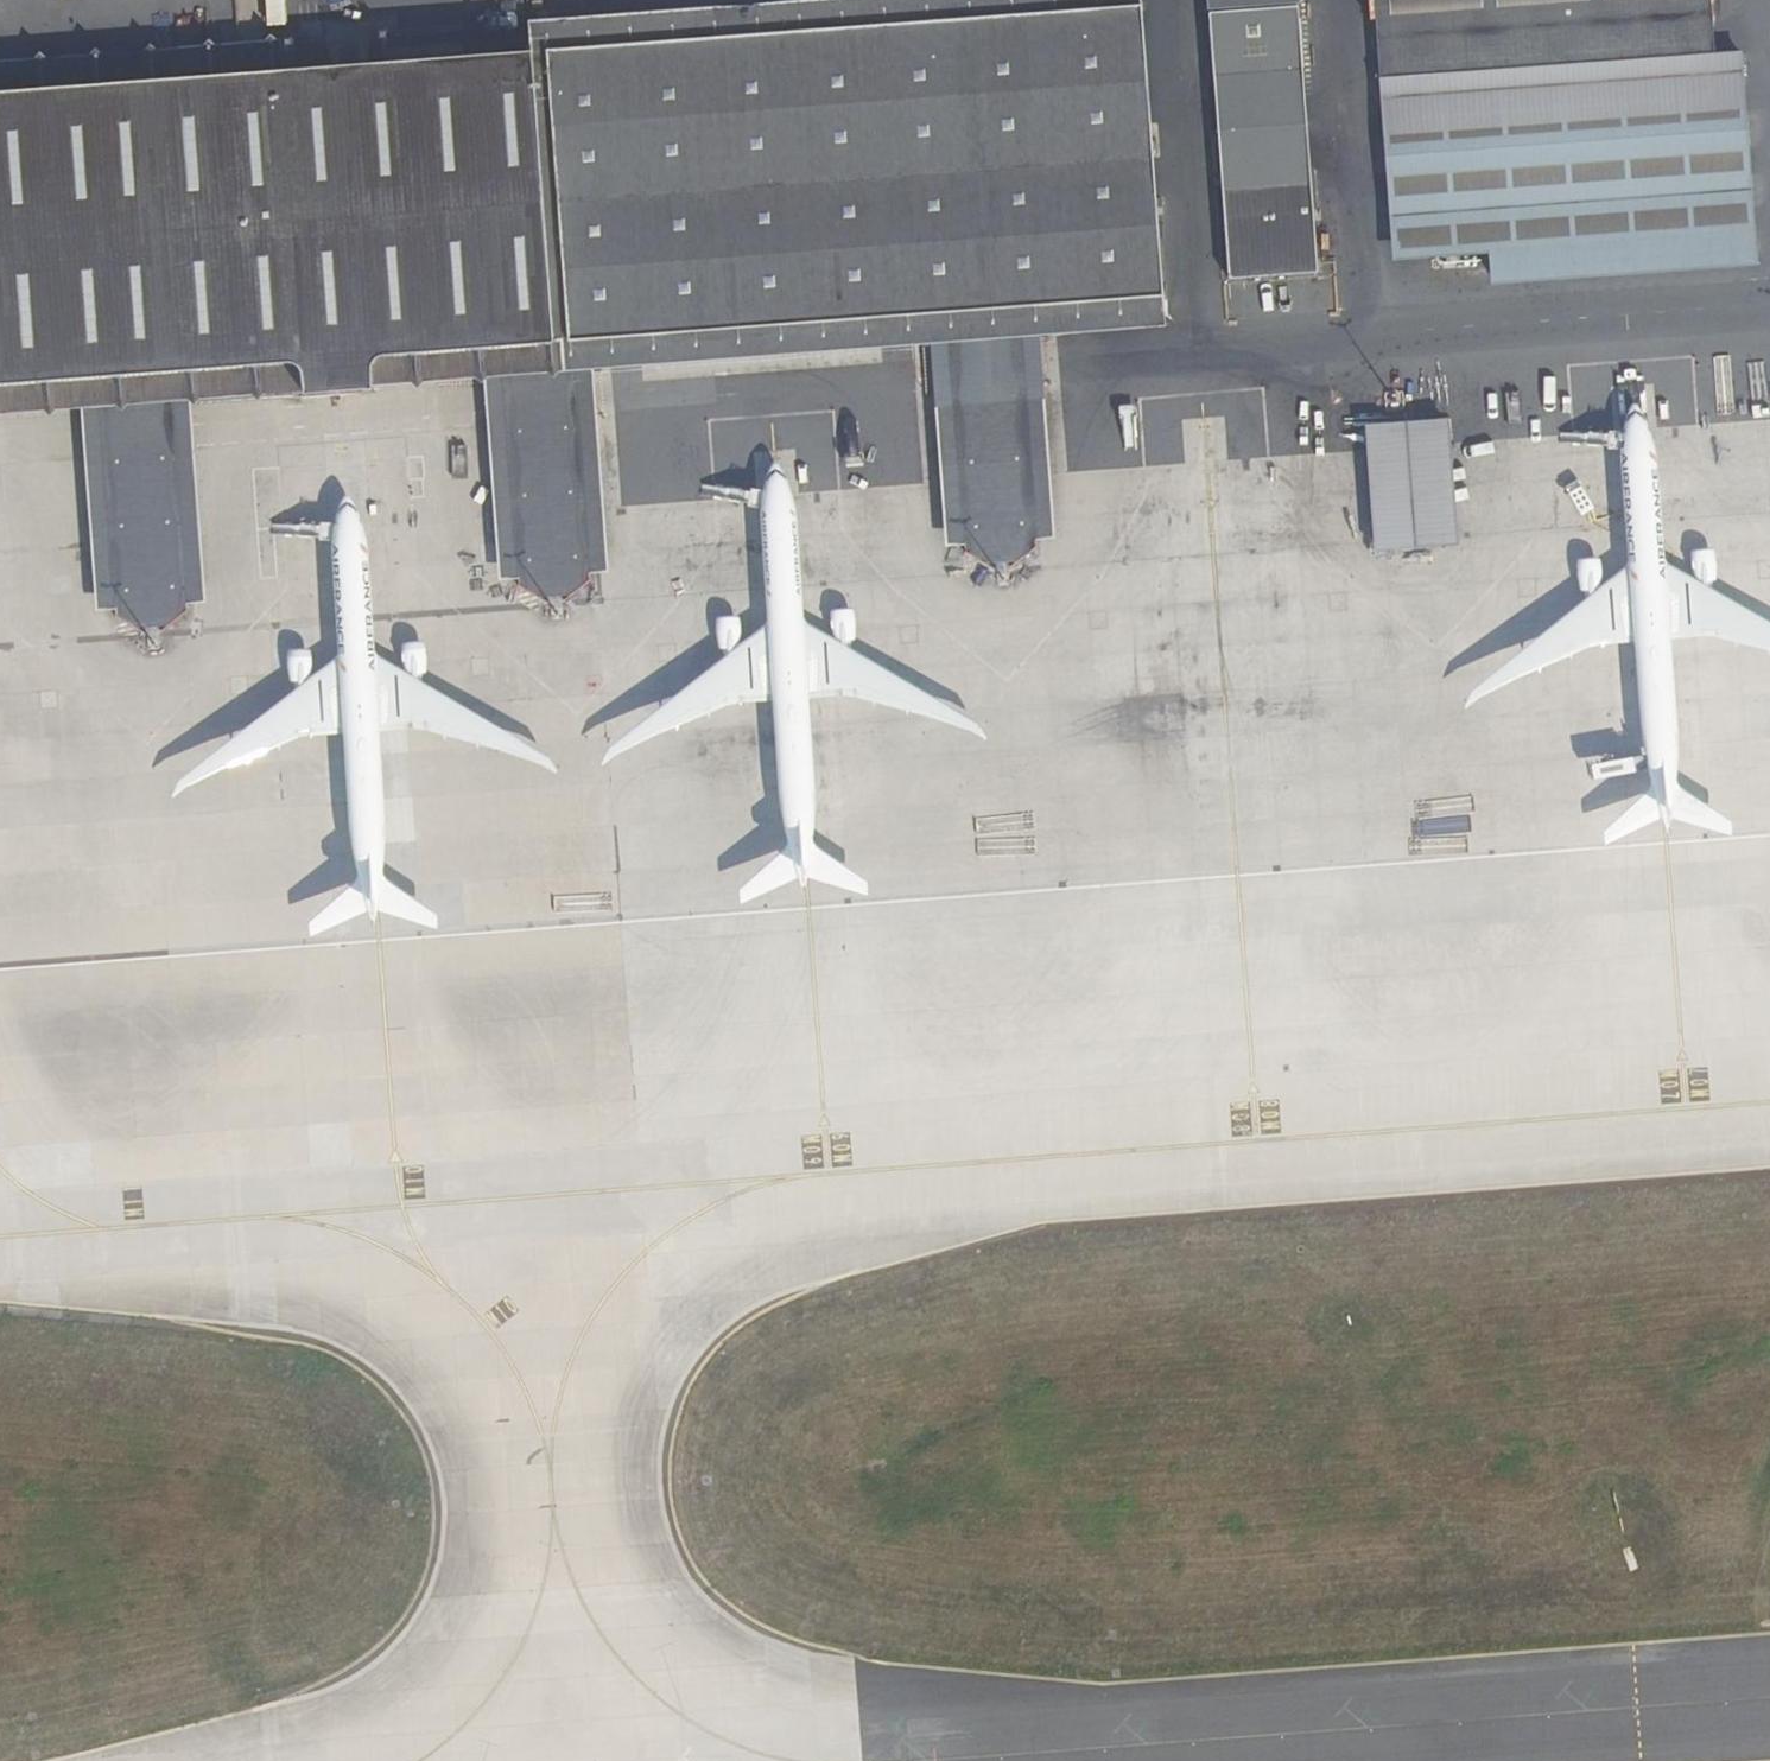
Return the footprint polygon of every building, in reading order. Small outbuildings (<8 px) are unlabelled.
[(380,23),(383,56),(284,64),(281,30),(0,52),(0,385),(70,380),(84,557),(108,555),(109,570),(111,574),(115,576),(128,575),(130,592),(168,589),(167,572),(180,571),(184,569),(186,564),(184,550),(208,548),(195,372),(473,353),(486,527),(510,525),(511,540),(513,544),(517,545),(531,544),(532,562),(571,559),(569,541),(583,540),(587,538),(588,534),(587,519),(611,517),(599,360),(942,334),(954,491),(978,489),(979,504),(981,508),(985,510),(998,509),(1000,526),(1038,524),(1037,506),(1050,505),(1054,503),(1056,499),(1055,484),(1078,482),(1066,325),(1167,317),(1143,0),(683,0),(380,23)] [(1701,204),(1686,0),(1358,0),(1367,112),(1408,109),(1417,227),(1701,204)] [(1220,294),(1309,287),(1287,3),(1198,9),(1220,294)]
